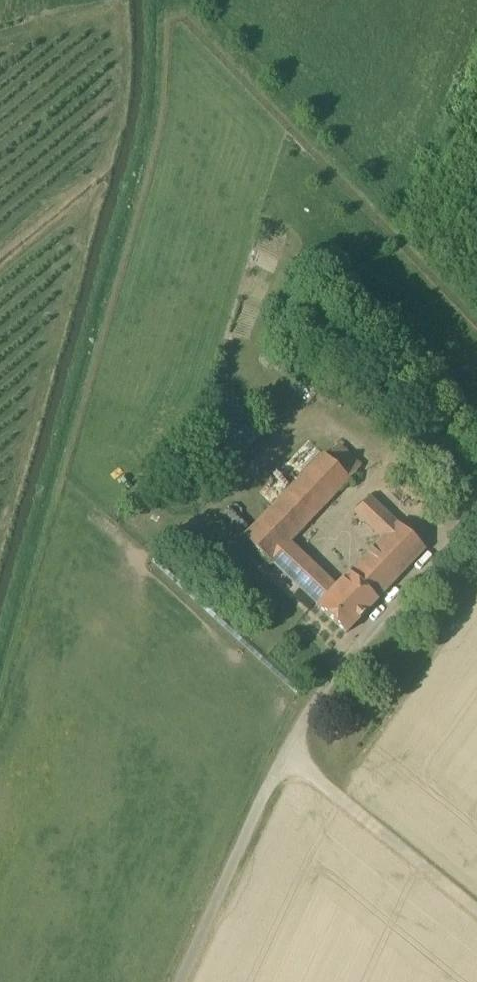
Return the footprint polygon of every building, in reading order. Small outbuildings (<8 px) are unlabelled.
[(243,539),(269,563),(349,477),(322,452),(243,539)] [(193,476),(198,484),(208,478),(202,470),(193,476)] [(377,600),(424,549),(369,498),(355,513),(383,538),(336,588),(331,584),(325,588),(315,578),(302,593),(346,633),(377,601),(377,600)]
